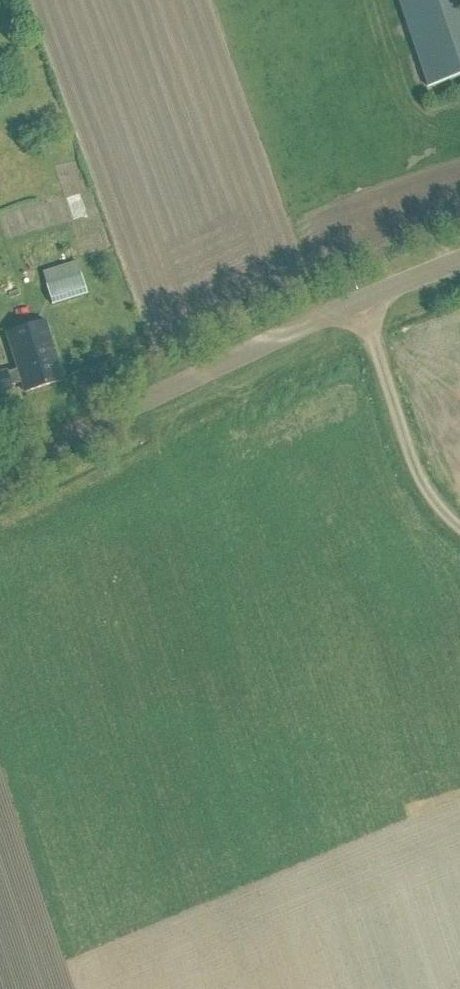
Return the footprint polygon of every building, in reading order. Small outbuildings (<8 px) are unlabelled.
[(459,80),(459,0),(399,0),(429,90),(459,80)] [(86,291),(77,264),(44,275),(52,302),(86,291)] [(9,333),(20,369),(9,373),(9,371),(0,374),(0,392),(14,388),(13,385),(24,382),(27,392),(65,379),(47,321),(9,333)]
